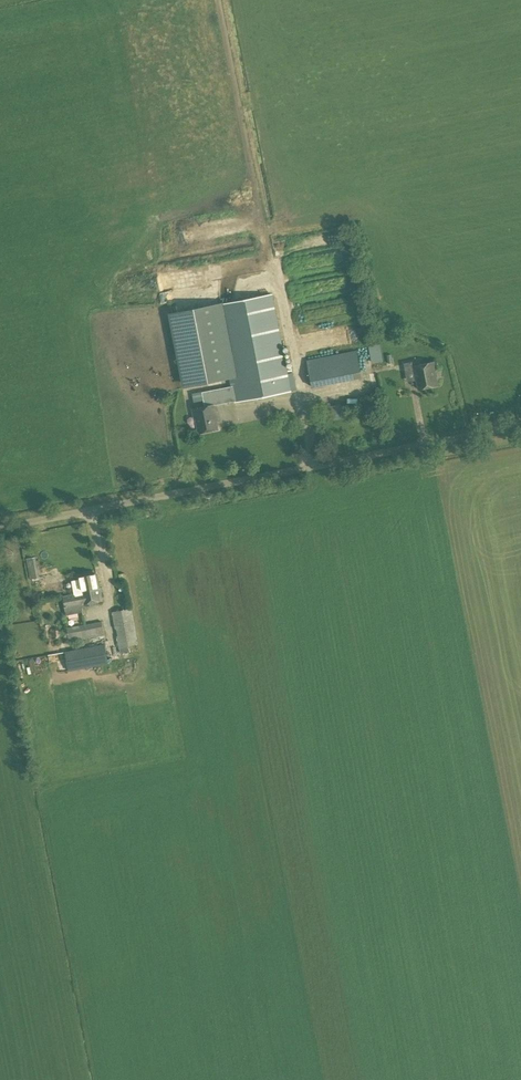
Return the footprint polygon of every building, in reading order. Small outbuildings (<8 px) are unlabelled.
[(291,392),(272,295),(216,306),(169,314),(183,388),(230,378),(232,387),(202,393),(204,400),(205,407),(193,409),(194,418),(196,417),(199,433),(218,430),(214,414),(216,413),(214,406),(235,402),(291,392)] [(379,340),(368,342),(370,352),(381,350),(379,340)] [(312,387),(362,378),(357,352),(307,361),(312,387)] [(414,366),(413,362),(404,364),(406,372),(414,370),(415,375),(416,375),(419,390),(437,386),(434,372),(436,371),(434,363),(414,366)] [(293,372),(287,374),(290,391),(291,392),(297,390),(293,372)] [(202,392),(192,394),(194,402),(204,400),(202,393),(202,392)] [(36,559),(27,561),(28,570),(37,568),(36,559)] [(99,588),(97,575),(80,578),(83,594),(64,597),(66,607),(103,600),(100,588),(99,588)] [(138,644),(132,608),(112,612),(115,630),(116,629),(118,636),(116,636),(119,648),(120,653),(129,652),(128,646),(138,644)] [(102,621),(67,628),(69,642),(104,635),(102,621)] [(69,671),(108,664),(104,644),(65,651),(69,671)]
